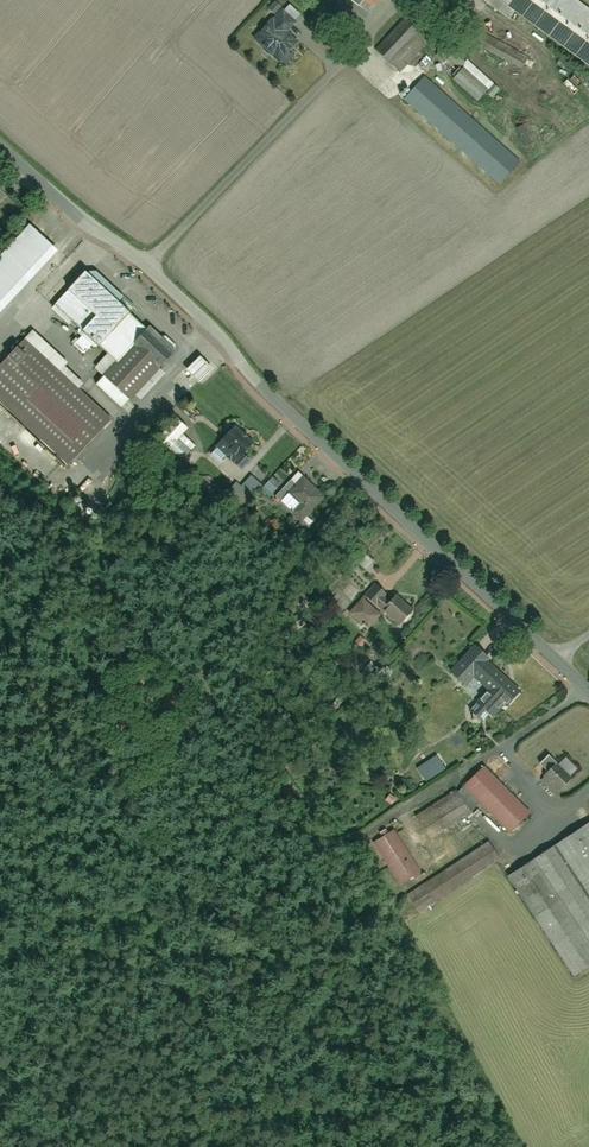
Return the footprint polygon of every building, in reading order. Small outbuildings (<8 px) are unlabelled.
[(372,0),(345,0),(363,13),(372,0)] [(516,68),(517,65),(517,66),(522,56),(462,24),(467,16),(437,0),(428,0),(419,15),(516,68)] [(588,67),(588,10),(576,0),(497,0),(588,67)] [(269,20),(253,38),(281,63),(297,45),(286,36),(296,25),(284,13),(274,24),(269,20)] [(411,13),(375,46),(395,67),(430,35),(411,13)] [(465,56),(437,42),(430,55),(458,70),(465,56)] [(465,68),(455,79),(477,101),(487,90),(465,68)] [(402,101),(496,182),(516,158),(421,78),(402,101)] [(0,264),(0,318),(61,253),(34,228),(0,264)] [(138,396),(144,401),(167,374),(162,369),(170,360),(145,339),(151,332),(84,273),(56,305),(111,353),(96,370),(106,379),(96,390),(118,409),(126,399),(132,404),(138,396)] [(80,388),(88,379),(35,331),(0,370),(0,403),(69,466),(113,417),(80,388)] [(204,358),(190,372),(201,384),(216,370),(204,358)] [(231,431),(216,451),(232,463),(247,444),(231,431)] [(252,475),(244,485),(253,492),(261,483),(252,475)] [(287,515),(301,527),(311,515),(314,517),(331,496),(306,476),(289,496),(297,504),(287,515)] [(387,585),(373,603),(402,626),(416,608),(387,585)] [(365,600),(352,616),(371,631),(384,615),(365,600)] [(482,721),(493,709),(498,714),(522,687),(476,647),(452,675),(482,701),(472,713),(482,721)] [(548,774),(540,783),(556,798),(575,778),(562,766),(560,768),(550,759),(542,768),(548,774)] [(484,768),(463,790),(514,838),(535,816),(484,768)] [(457,793),(418,817),(429,836),(468,812),(457,793)] [(511,878),(574,975),(588,966),(588,828),(511,878)] [(396,833),(374,847),(400,886),(421,872),(396,833)] [(409,895),(422,914),(504,860),(491,841),(409,895)]
